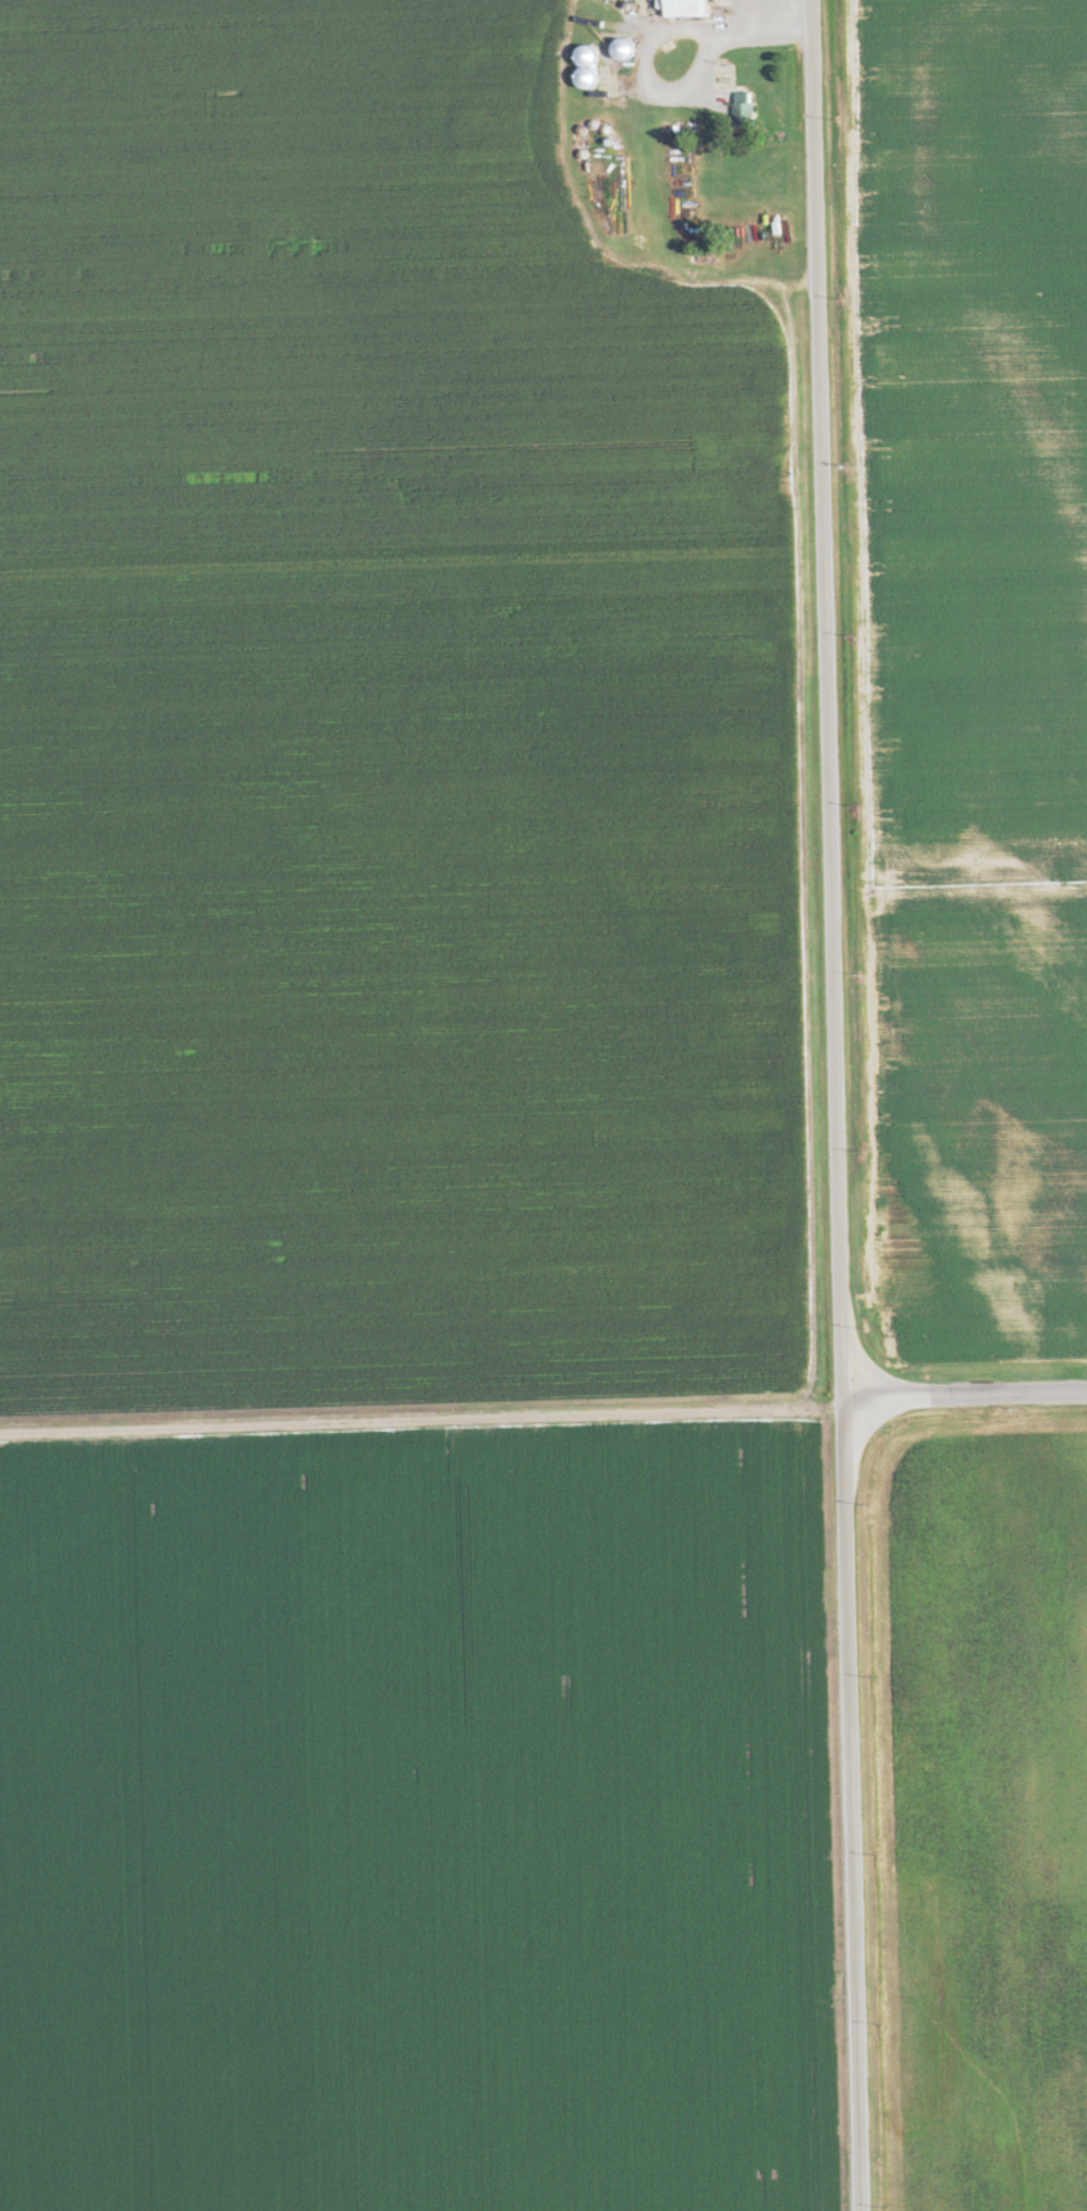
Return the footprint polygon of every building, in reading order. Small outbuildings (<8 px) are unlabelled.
[(663,19),(704,18),(704,0),(663,0),(663,19)]
